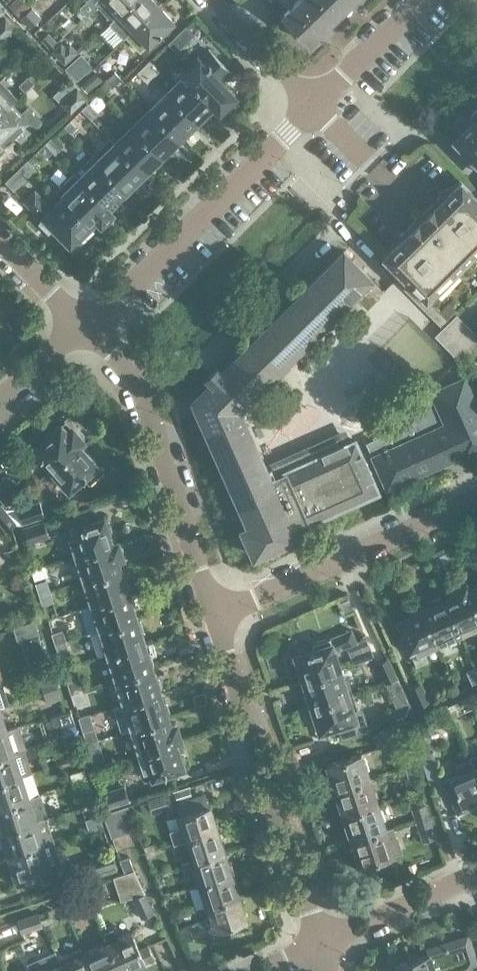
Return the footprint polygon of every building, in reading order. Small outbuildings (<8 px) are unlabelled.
[(20,16),(29,8),(31,6),(25,0),(14,0),(9,5),(20,16)] [(80,7),(81,7),(76,12),(82,19),(97,5),(102,0),(87,0),(80,7)] [(97,5),(105,13),(112,7),(119,14),(133,0),(102,0),(97,5)] [(154,0),(133,0),(119,14),(133,29),(134,29),(159,5),(154,0)] [(310,42),(353,0),(269,0),(310,42)] [(149,46),(174,22),(159,5),(134,29),(133,29),(126,35),(141,52),(148,44),(149,46)] [(37,17),(29,8),(20,16),(28,25),(37,17)] [(16,27),(6,15),(0,20),(0,42),(16,27)] [(169,43),(176,51),(194,33),(186,25),(169,43)] [(65,64),(79,51),(70,42),(66,46),(62,42),(52,51),(65,64)] [(220,110),(237,93),(224,79),(233,70),(209,46),(185,70),(188,73),(216,102),(214,104),(220,110)] [(81,51),(65,65),(77,78),(92,63),(81,51)] [(144,65),(154,76),(160,70),(150,60),(144,65)] [(148,81),(154,76),(144,65),(138,71),(148,81)] [(88,92),(104,78),(93,67),(78,80),(88,92)] [(105,80),(111,87),(112,88),(122,79),(115,71),(105,80)] [(188,73),(170,90),(199,119),(214,104),(216,102),(188,73)] [(24,91),(34,82),(28,75),(18,84),(24,91)] [(59,101),(77,85),(70,78),(53,94),(59,101)] [(34,82),(24,91),(30,97),(39,88),(34,82)] [(77,85),(59,101),(71,113),(88,96),(77,85)] [(0,91),(0,114),(12,103),(18,97),(11,90),(5,96),(0,91)] [(170,90),(152,108),(180,137),(199,119),(170,90)] [(82,108),(92,119),(99,113),(88,102),(82,108)] [(0,114),(0,149),(14,135),(20,141),(41,122),(28,108),(22,114),(12,103),(0,114)] [(86,125),(92,119),(82,108),(75,115),(86,125)] [(152,108),(135,125),(164,154),(180,137),(152,108)] [(469,115),(474,121),(455,138),(476,161),(476,108),(469,115)] [(164,154),(135,125),(117,143),(145,172),(164,154)] [(46,142),(56,153),(62,147),(52,136),(46,142)] [(49,159),(56,153),(46,142),(39,148),(49,159)] [(117,143),(99,160),(127,189),(145,172),(117,143)] [(127,189),(99,160),(93,153),(84,162),(90,169),(82,177),(111,205),(127,189)] [(27,159),(5,181),(14,190),(36,168),(27,159)] [(111,205),(82,177),(76,170),(57,189),(63,195),(65,194),(93,223),(97,219),(101,223),(113,211),(109,207),(111,205)] [(475,194),(461,180),(446,195),(442,192),(397,236),(400,240),(385,255),(390,260),(401,271),(427,297),(427,296),(476,247),(476,192),(475,194)] [(64,194),(63,195),(52,206),(37,191),(26,201),(43,218),(41,219),(50,228),(54,224),(72,243),(93,223),(65,194),(64,194)] [(345,432),(268,468),(245,417),(242,410),(239,404),(247,395),(354,289),(362,297),(369,303),(382,290),(369,277),(375,271),(353,249),(347,243),(226,363),(221,358),(214,365),(207,371),(212,376),(203,386),(200,388),(194,395),(197,402),(201,410),(251,521),(244,524),(255,548),(284,535),(289,533),(293,531),(289,523),(299,519),(307,515),(307,516),(374,486),(370,477),(355,445),(353,441),(350,442),(345,432)] [(427,297),(401,271),(390,260),(383,267),(394,278),(412,296),(443,327),(450,320),(449,319),(441,310),(427,296),(427,297)] [(441,310),(449,319),(458,311),(449,303),(441,310)] [(444,344),(466,323),(457,314),(450,320),(443,327),(435,335),(444,344)] [(466,323),(444,344),(452,352),(474,331),(466,323)] [(452,352),(453,353),(458,365),(476,346),(476,334),(474,331),(452,352)] [(203,386),(212,376),(207,371),(195,383),(200,388),(194,395),(197,402),(208,397),(203,386)] [(384,436),(369,443),(373,452),(372,453),(387,487),(461,453),(464,459),(476,454),(476,406),(464,377),(429,392),(433,401),(379,425),(384,436)] [(239,404),(242,410),(252,400),(247,395),(239,404)] [(52,470),(80,444),(84,441),(65,420),(28,452),(37,462),(41,458),(52,470)] [(103,470),(80,444),(52,470),(70,490),(85,477),(89,482),(103,470)] [(3,475),(0,478),(0,497),(7,505),(19,495),(3,475)] [(21,523),(43,516),(38,500),(17,507),(5,507),(17,523),(21,523)] [(0,506),(0,524),(6,532),(17,523),(5,507),(3,504),(0,506)] [(76,555),(112,544),(103,518),(74,528),(75,530),(69,533),(76,555)] [(28,543),(49,537),(44,521),(23,527),(28,543)] [(117,542),(112,544),(76,555),(84,579),(120,568),(116,558),(122,556),(117,542)] [(127,593),(120,568),(84,579),(92,604),(127,593)] [(40,593),(51,590),(47,579),(36,582),(40,593)] [(469,587),(476,606),(476,581),(476,584),(469,587)] [(469,587),(468,588),(466,583),(451,589),(454,594),(445,598),(462,636),(476,630),(476,606),(469,587)] [(51,590),(40,593),(43,604),(54,601),(51,590)] [(135,617),(127,593),(92,604),(100,628),(135,617)] [(462,636),(445,598),(422,609),(438,647),(462,636)] [(438,647),(422,609),(398,619),(417,665),(428,660),(425,653),(438,647)] [(135,617),(100,628),(107,653),(143,642),(135,617)] [(35,620),(14,627),(18,640),(39,633),(35,620)] [(303,680),(340,668),(335,652),(346,647),(358,641),(352,628),(329,638),(313,643),(314,648),(290,656),(295,672),(300,671),(303,680)] [(56,643),(67,640),(63,630),(53,633),(56,643)] [(358,641),(346,647),(353,664),(374,657),(366,638),(358,641)] [(67,640),(56,643),(59,653),(70,650),(67,640)] [(151,666),(143,642),(107,653),(115,677),(151,666)] [(398,677),(388,656),(375,662),(385,683),(398,677)] [(159,691),(151,666),(115,677),(123,702),(159,691)] [(476,681),(476,671),(475,666),(466,670),(472,684),(476,681)] [(311,705),(348,693),(340,668),(303,680),(311,705)] [(43,692),(57,688),(54,678),(40,682),(43,692)] [(71,691),(82,687),(79,678),(68,681),(71,691)] [(2,681),(0,682),(0,708),(10,705),(2,681)] [(422,681),(408,687),(417,707),(431,701),(422,681)] [(82,687),(71,691),(75,703),(86,700),(82,687)] [(57,688),(43,692),(47,702),(60,698),(57,688)] [(131,726),(166,715),(159,691),(123,702),(112,705),(119,730),(131,726)] [(348,693),(311,705),(320,731),(338,725),(342,738),(368,729),(362,710),(358,708),(353,709),(348,693)] [(467,697),(458,701),(461,708),(470,704),(467,697)] [(392,725),(393,725),(415,715),(409,701),(387,711),(392,724),(392,725)] [(459,714),(454,703),(446,706),(451,717),(459,714)] [(61,726),(70,723),(66,711),(57,714),(61,726)] [(131,726),(133,733),(139,750),(174,740),(180,738),(176,725),(170,726),(166,715),(131,726)] [(64,737),(78,733),(74,722),(70,723),(61,726),(60,726),(64,737)] [(392,725),(392,724),(372,732),(378,747),(399,738),(393,725),(392,725)] [(88,742),(98,739),(95,728),(84,731),(88,742)] [(7,731),(0,733),(0,758),(14,753),(7,731)] [(78,733),(64,737),(67,746),(81,742),(78,733)] [(98,739),(88,742),(91,753),(102,750),(98,739)] [(183,766),(174,740),(139,750),(146,774),(152,772),(153,776),(183,766)] [(21,776),(32,773),(25,750),(14,753),(0,758),(0,783),(21,776)] [(430,785),(443,781),(433,750),(420,754),(430,785)] [(372,778),(363,752),(326,764),(335,790),(372,778)] [(470,759),(455,766),(458,772),(450,776),(462,802),(466,810),(476,805),(476,773),(474,765),(473,766),(470,759)] [(408,778),(422,774),(418,762),(404,766),(408,778)] [(74,784),(88,780),(84,768),(70,773),(74,784)] [(0,783),(0,808),(28,799),(21,776),(0,783)] [(372,778),(335,790),(343,815),(381,802),(376,788),(375,788),(372,778)] [(88,780),(74,784),(77,793),(91,789),(88,780)] [(108,807),(128,800),(124,785),(103,791),(108,807)] [(172,806),(168,793),(140,802),(144,814),(151,812),(151,813),(172,806)] [(209,805),(206,796),(193,800),(192,797),(176,802),(179,815),(176,816),(180,827),(170,829),(174,842),(184,839),(218,828),(210,805),(209,805)] [(28,799),(0,808),(0,830),(1,832),(36,821),(28,799)] [(381,802),(343,815),(351,839),(388,827),(384,818),(386,817),(381,802)] [(415,819),(429,814),(426,804),(412,809),(415,819)] [(115,809),(124,833),(137,829),(128,805),(115,809)] [(112,837),(124,833),(115,809),(103,813),(112,837)] [(99,813),(85,817),(89,829),(103,825),(99,813)] [(429,814),(415,819),(422,841),(437,837),(429,814)] [(8,855),(43,844),(53,841),(54,840),(47,818),(36,821),(1,832),(8,855)] [(388,827),(351,839),(354,848),(360,865),(396,853),(388,827)] [(225,851),(218,828),(184,839),(191,862),(225,851)] [(53,841),(43,844),(8,855),(15,879),(40,871),(44,882),(64,876),(53,841)] [(225,851),(191,862),(198,884),(232,873),(225,851)] [(117,868),(113,855),(92,862),(96,876),(117,868)] [(125,872),(134,869),(129,856),(120,859),(125,872)] [(117,889),(140,881),(134,869),(125,872),(113,876),(117,889)] [(239,896),(232,873),(198,884),(205,907),(239,896)] [(140,881),(117,889),(121,900),(131,897),(145,892),(140,881)] [(155,911),(145,892),(131,897),(142,918),(155,911)] [(195,921),(182,926),(186,938),(200,934),(199,933),(212,929),(213,931),(247,920),(239,896),(205,907),(209,919),(196,924),(195,921)] [(48,910),(39,914),(41,920),(41,921),(44,926),(53,921),(48,910)] [(42,925),(41,920),(39,914),(38,913),(18,920),(23,932),(42,925)] [(103,932),(107,941),(121,970),(128,970),(146,963),(146,962),(153,958),(146,944),(139,947),(131,931),(117,937),(113,927),(103,932)] [(469,934),(427,947),(428,954),(395,964),(397,970),(398,970),(442,970),(440,966),(463,959),(466,968),(476,965),(476,958),(469,934)] [(107,941),(84,952),(93,970),(121,970),(107,941)] [(57,947),(57,946),(55,947),(66,970),(93,970),(84,952),(82,947),(68,953),(67,950),(60,953),(57,947)] [(55,947),(48,950),(54,965),(42,970),(66,970),(55,947)]
